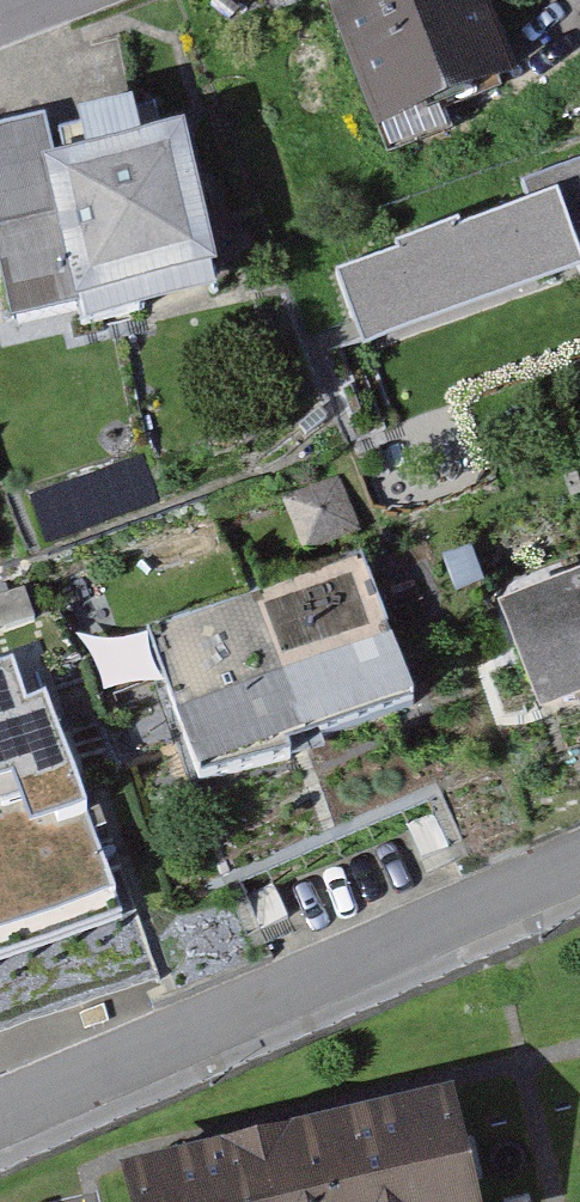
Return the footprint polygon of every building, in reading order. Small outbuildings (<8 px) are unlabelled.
[(383,139),(512,95),(479,0),(374,0),(339,12),(383,139)] [(4,324),(215,283),(189,148),(53,175),(43,124),(0,132),(0,306),(4,324)] [(365,360),(579,287),(579,166),(523,185),(533,214),(337,280),(365,360)] [(297,498),(311,543),(360,529),(347,483),(297,498)] [(146,642),(194,790),(418,716),(369,569),(146,642)] [(536,727),(579,710),(579,589),(497,620),(536,727)] [(104,748),(64,644),(0,669),(0,788),(104,748)] [(145,852),(104,748),(0,788),(0,908),(145,852)] [(122,1184),(126,1201),(465,1201),(445,1113),(122,1184)]
